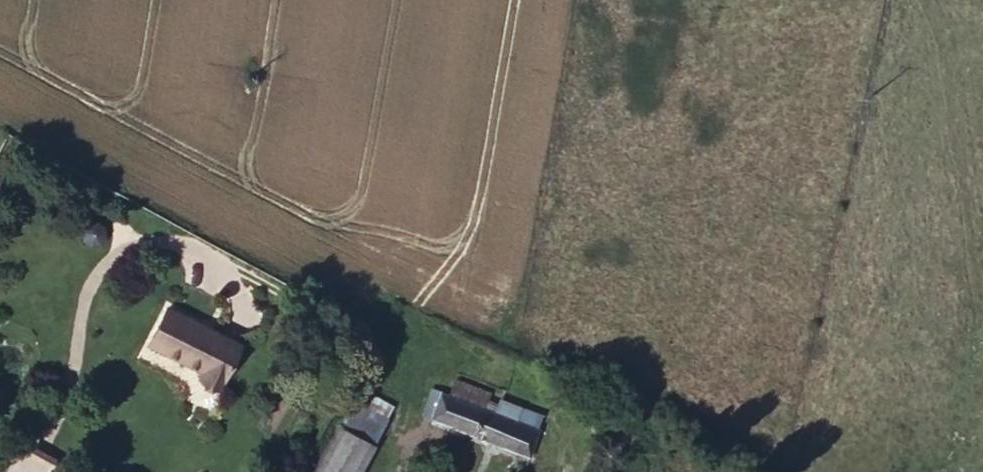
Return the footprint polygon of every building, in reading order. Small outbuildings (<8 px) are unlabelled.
[(242,345),(164,307),(146,344),(203,371),(200,378),(221,388),(242,345)] [(430,405),(531,453),(548,413),(511,393),(503,410),(489,403),(494,387),(463,370),(452,387),(441,381),(430,405)] [(357,413),(333,458),(361,471),(368,471),(388,431),(357,413)] [(26,449),(8,470),(10,471),(54,471),(26,449)]
